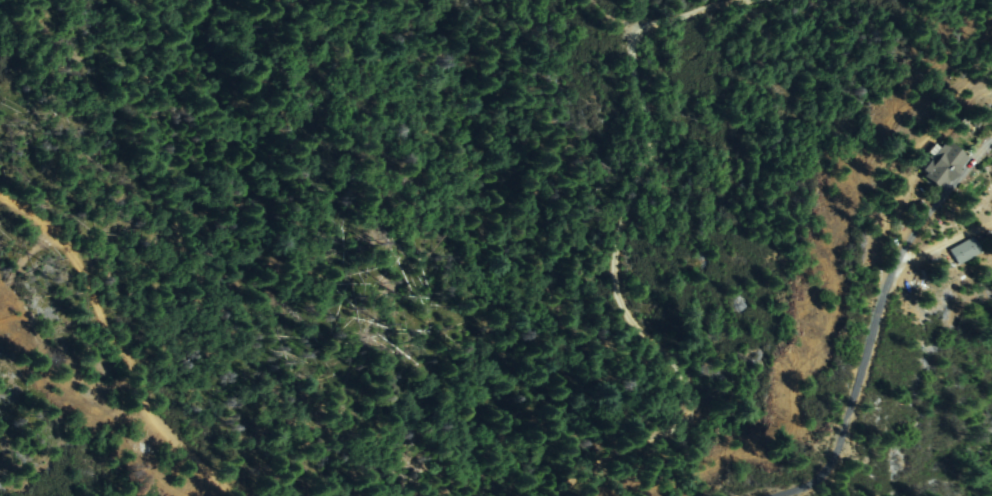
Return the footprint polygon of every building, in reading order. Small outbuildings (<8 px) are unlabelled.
[(945,145),(966,160),(945,190),(924,175),(945,145)] [(951,251),(972,240),(979,252),(959,264),(951,251)]
